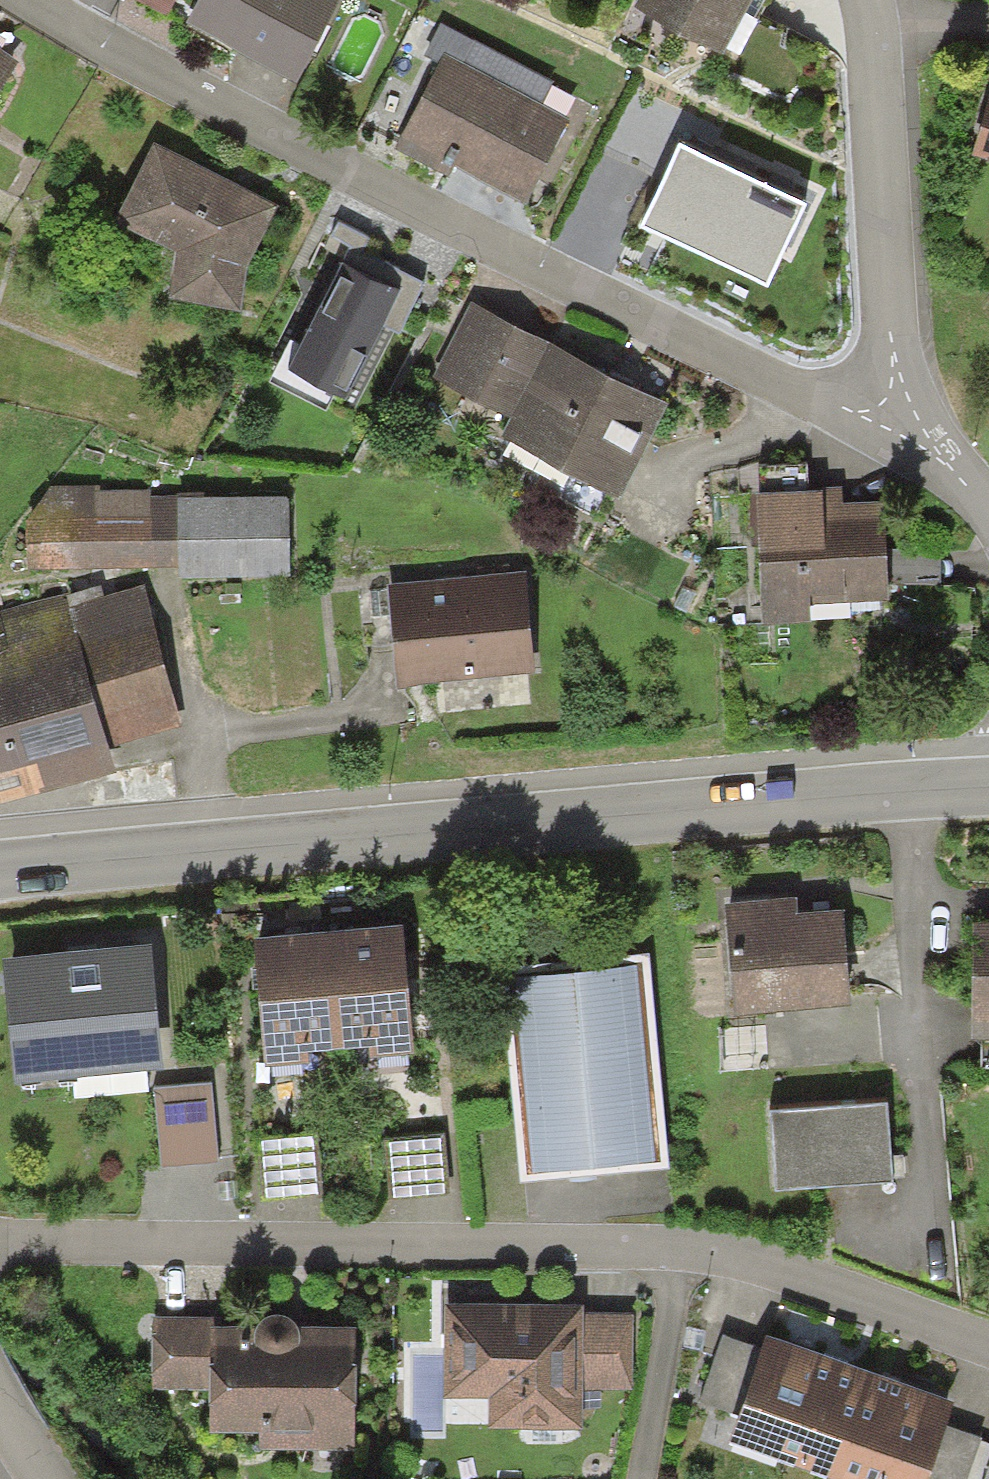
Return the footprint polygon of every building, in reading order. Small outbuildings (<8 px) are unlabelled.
[(188,14),(291,70),(329,0),(195,0),(188,14)] [(637,8),(722,51),(748,0),(641,0),(637,8)] [(564,92),(439,26),(426,50),(442,58),(399,139),(439,161),(447,146),(525,188),(563,118),(553,113),(564,92)] [(8,62),(0,57),(0,75),(8,62)] [(987,83),(970,139),(988,146),(988,84),(987,83)] [(147,144),(116,209),(175,241),(169,284),(222,292),(255,197),(147,144)] [(682,156),(647,230),(764,285),(799,211),(682,156)] [(400,284),(338,252),(284,354),(343,385),(400,284)] [(660,414),(473,318),(439,384),(512,421),(501,443),(615,501),(660,414)] [(875,608),(872,504),(835,505),(834,490),(750,493),(754,612),(875,608)] [(164,502),(45,499),(43,571),(163,573),(164,502)] [(290,574),(289,502),(182,503),(183,574),(290,574)] [(514,573),(385,582),(391,671),(521,662),(514,573)] [(0,630),(0,793),(44,780),(50,799),(113,781),(101,740),(173,719),(137,591),(0,630)] [(833,898),(725,904),(730,1001),(839,995),(833,898)] [(156,920),(5,936),(18,1065),(169,1048),(156,920)] [(974,930),(976,1054),(988,1054),(988,930),(974,930)] [(403,933),(331,938),(340,1056),(369,1053),(370,1060),(412,1057),(405,960),(403,933)] [(258,970),(265,1072),(309,1069),(309,1058),(340,1056),(331,938),(256,944),(258,970)] [(642,954),(511,966),(529,1164),(580,1160),(660,1152),(642,954)] [(212,1076),(150,1082),(157,1160),(219,1155),(212,1076)] [(883,1095),(765,1103),(770,1182),(888,1174),(887,1162),(883,1095)] [(441,1129),(390,1134),(395,1192),(447,1188),(441,1129)] [(263,1136),(269,1189),(323,1184),(317,1130),(263,1136)] [(570,1306),(446,1307),(446,1384),(490,1383),(490,1414),(570,1414),(570,1377),(623,1377),(623,1320),(570,1321),(570,1306)] [(212,1317),(151,1318),(150,1376),(202,1378),(202,1416),(258,1415),(257,1431),(339,1429),(340,1329),(287,1330),(281,1321),(271,1314),(259,1316),(251,1328),(212,1329),(212,1317)] [(808,1457),(843,1363),(762,1333),(726,1427),(808,1457)] [(843,1363),(808,1457),(865,1478),(914,1478),(944,1401),(843,1363)] [(943,1423),(921,1478),(925,1478),(962,1478),(979,1437),(943,1423)]
